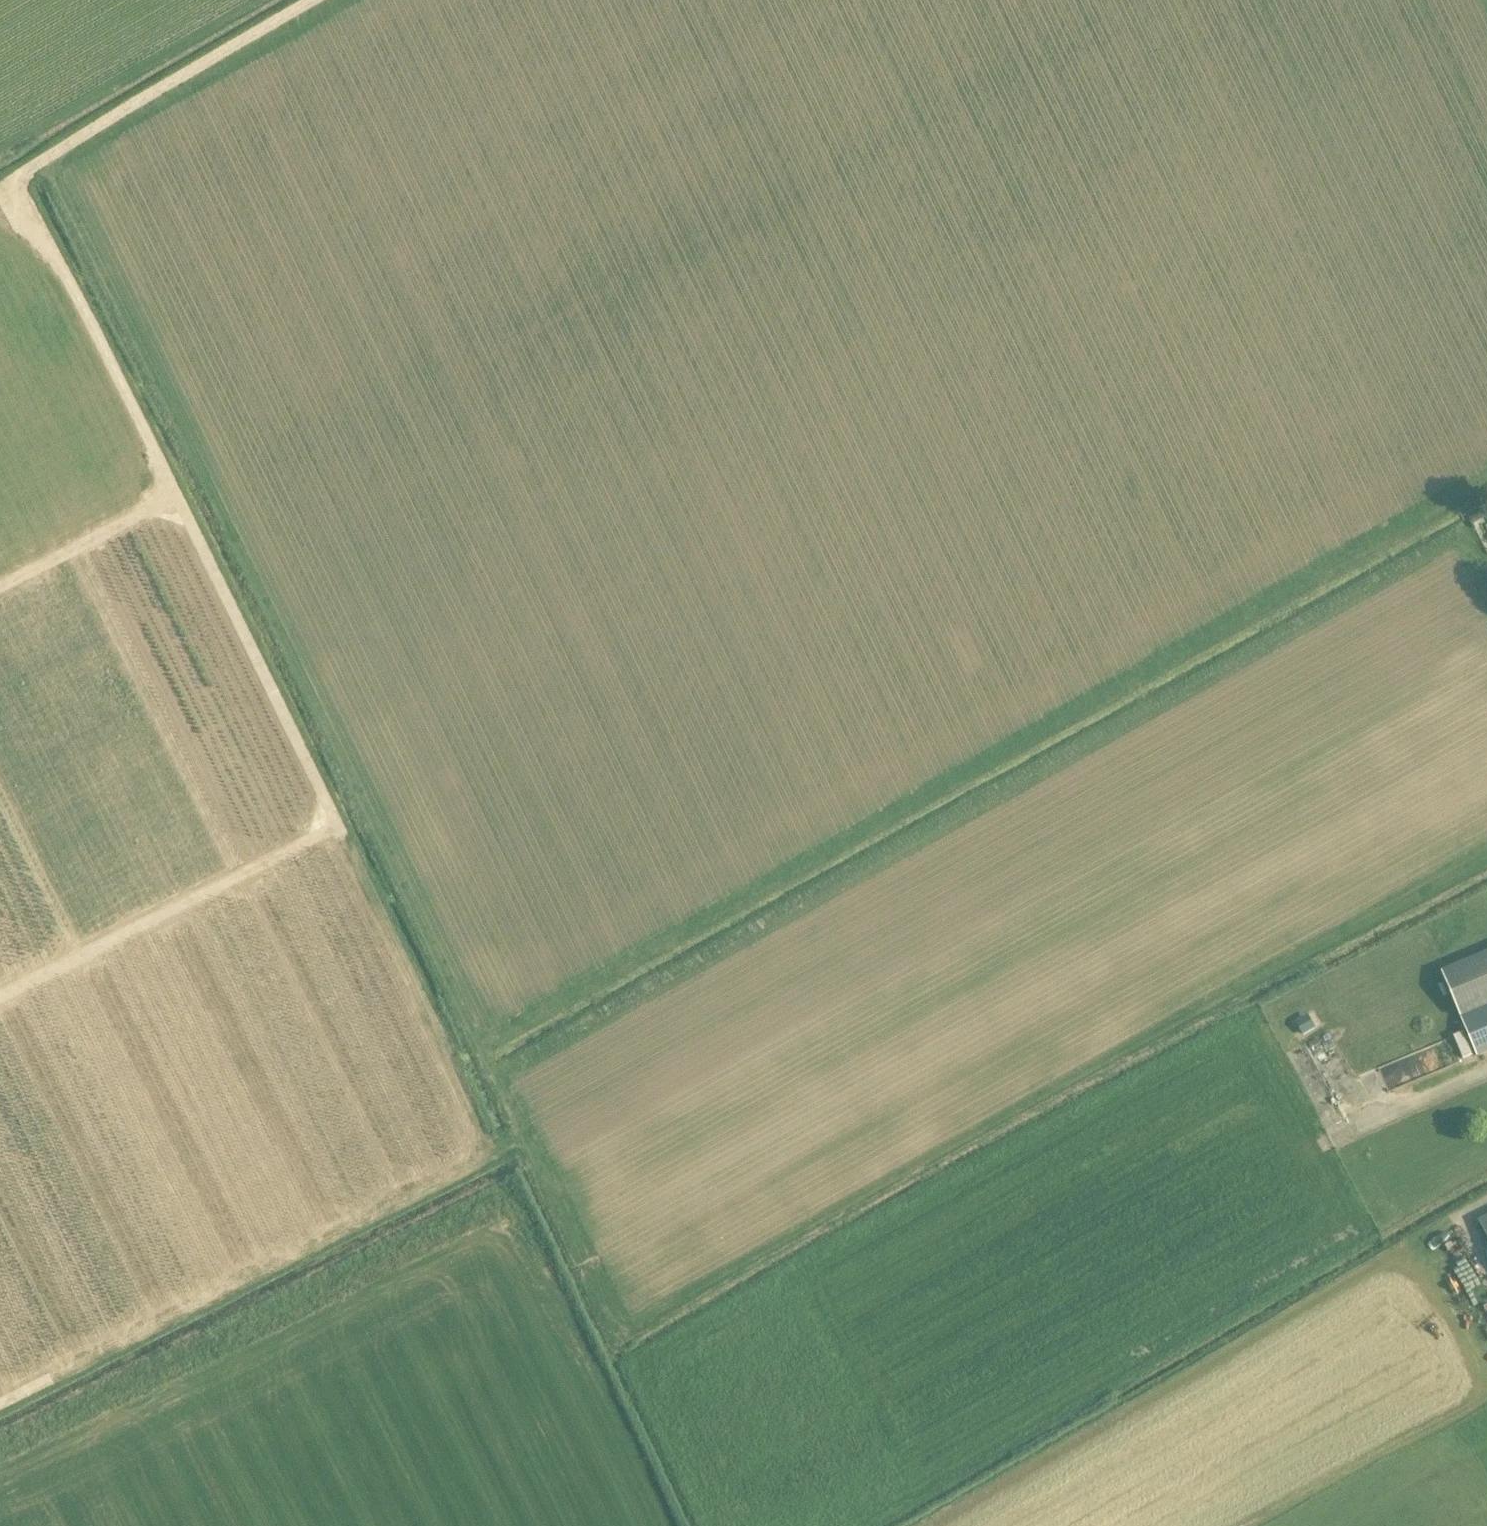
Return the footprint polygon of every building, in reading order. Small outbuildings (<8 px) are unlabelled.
[(1486,1051),(1486,952),(1442,971),(1478,1055),(1486,1051)] [(1314,1028),(1312,1024),(1307,1016),(1297,1022),(1304,1034),(1314,1028)]
